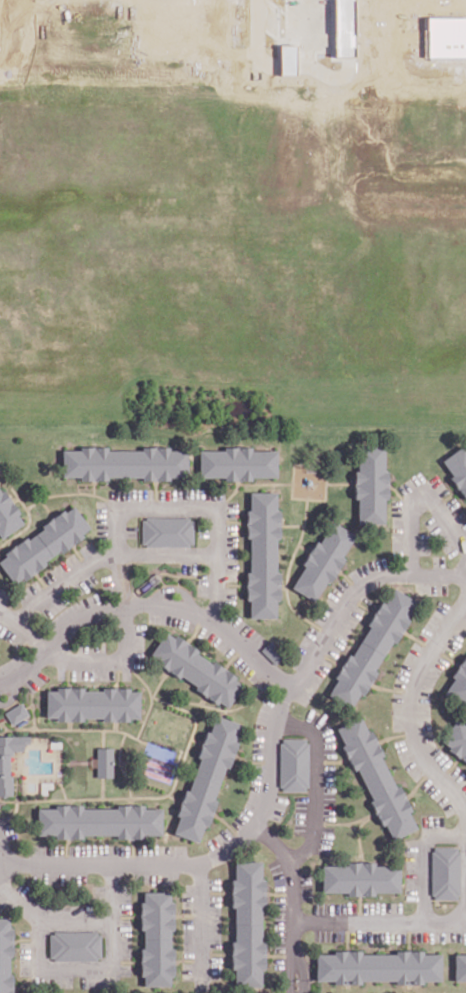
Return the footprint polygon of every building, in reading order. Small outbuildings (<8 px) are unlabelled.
[(358,445),(358,470),(355,470),(355,497),(359,497),(359,522),(384,522),(384,497),(387,497),(387,470),(383,470),(383,446),(358,445)] [(199,450),(199,475),(225,474),(225,479),(251,478),(251,475),(274,474),(274,449),(252,449),(251,446),(225,446),(225,450),(199,450)] [(465,495),(465,448),(465,447),(443,463),(465,495)] [(61,450),(61,476),(185,476),(185,450),(61,450)] [(1,537),(22,522),(16,514),(19,512),(3,490),(1,492),(0,491),(0,536),(1,537)] [(252,493),(251,511),(247,511),(247,536),(251,536),(250,571),(246,571),(246,599),(250,599),(250,617),(276,617),(276,599),(280,599),(280,571),(275,571),(275,536),(279,536),(279,510),(275,510),(275,493),(252,493)] [(0,558),(0,564),(14,583),(90,529),(73,505),(0,558)] [(142,520),(142,541),(146,541),(146,545),(189,545),(189,543),(192,543),(192,520),(188,520),(188,517),(146,517),(146,520),(142,520)] [(329,521),(354,535),(316,600),(292,586),(329,521)] [(393,589),(384,602),(381,600),(367,623),(370,625),(326,692),(352,708),(392,638),(395,640),(409,618),(406,616),(415,603),(393,589)] [(164,633),(151,653),(159,658),(157,662),(178,676),(180,674),(196,684),(194,687),(216,702),(218,700),(226,706),(241,683),(234,678),(235,676),(213,661),(211,663),(194,652),(197,648),(174,634),(172,638),(164,633)] [(270,639),(261,649),(276,663),(285,653),(270,639)] [(445,691),(465,659),(465,704),(445,691)] [(46,691),(46,719),(139,719),(139,691),(46,691)] [(4,712),(11,724),(27,714),(20,703),(4,712)] [(214,715),(173,833),(198,842),(239,724),(214,715)] [(337,727),(359,716),(367,731),(371,730),(383,753),(379,755),(395,788),(399,786),(410,809),(407,810),(416,827),(393,838),(385,822),(381,823),(369,800),(373,798),(357,766),(354,768),(342,745),(345,743),(337,727)] [(441,742),(465,760),(465,724),(458,718),(441,742)] [(11,794),(11,776),(8,776),(8,754),(11,753),(11,749),(22,749),(22,741),(28,741),(28,736),(0,736),(0,794),(11,794)] [(279,742),(279,785),(282,785),(282,789),(306,789),(305,785),(308,785),(308,742),(304,743),(304,739),(282,739),(282,742),(279,742)] [(96,747),(112,746),(112,775),(97,775),(96,747)] [(38,808),(38,835),(160,835),(160,808),(38,808)] [(431,851),(431,894),(434,894),(434,901),(457,901),(457,893),(460,893),(460,851),(456,850),(456,847),(435,847),(435,851),(431,851)] [(236,861),(236,879),(232,879),(232,906),(236,905),(236,940),(231,940),(232,968),(235,968),(235,984),(260,984),(260,967),(264,967),(264,940),(260,940),(260,906),(264,906),(264,878),(261,878),(261,861),(236,861)] [(322,866),(322,890),(347,891),(347,895),(373,895),(373,891),(399,891),(399,866),(374,866),(374,862),(347,862),(347,867),(322,866)] [(144,892),(141,984),(169,985),(172,893),(144,892)] [(11,974),(9,974),(8,955),(12,954),(11,927),(7,927),(7,918),(0,918),(0,992),(11,992),(11,974)] [(54,931),(54,934),(50,934),(50,956),(54,956),(54,959),(96,959),(96,956),(100,957),(101,933),(96,933),(96,931),(54,931)] [(314,954),(314,980),(440,982),(440,955),(314,954)] [(455,982),(465,982),(465,954),(455,954),(455,982)]
